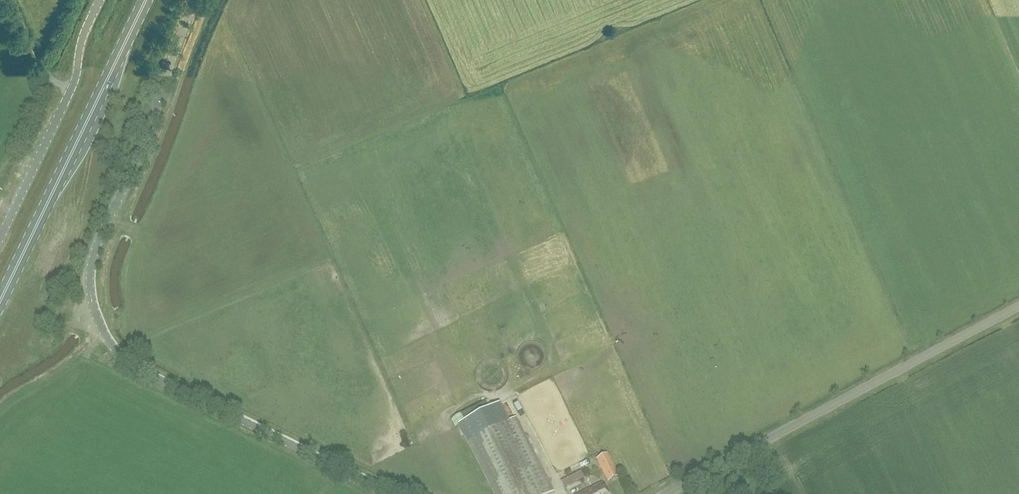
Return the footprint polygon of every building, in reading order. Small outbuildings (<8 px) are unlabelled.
[(503,418),(508,416),(504,407),(499,409),(503,418)] [(554,492),(516,418),(469,443),(495,493),(550,493),(554,492)] [(597,459),(605,475),(615,471),(607,454),(597,459)] [(566,471),(568,478),(576,475),(573,468),(566,471)] [(601,483),(581,493),(607,493),(601,483)]
